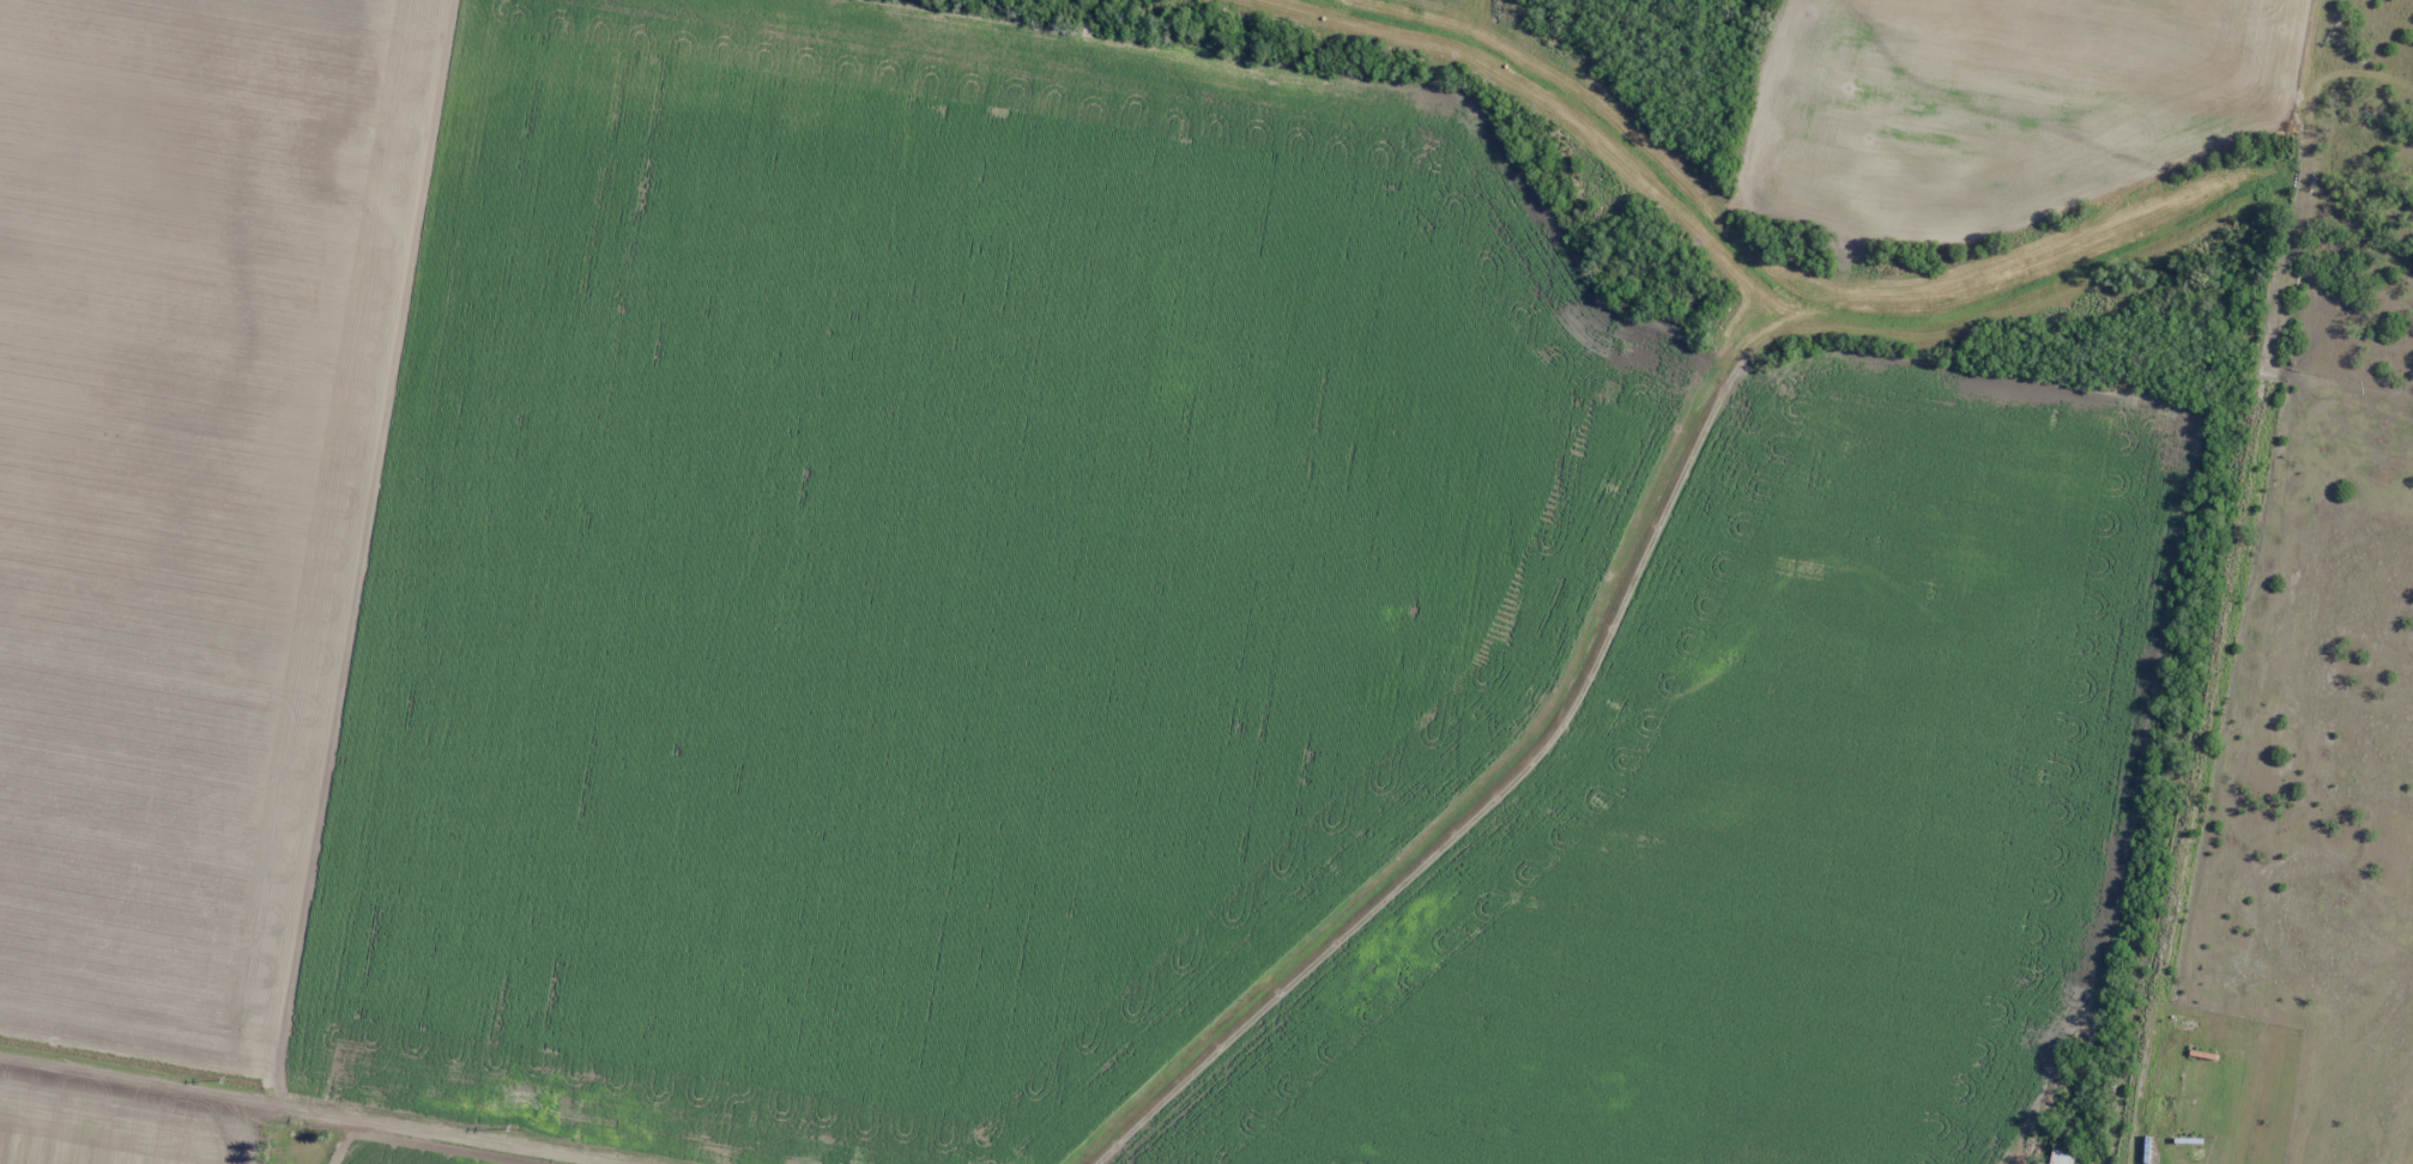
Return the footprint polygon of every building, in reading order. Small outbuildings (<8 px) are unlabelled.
[(2072,1151),(2049,1148),(2047,1163),(2070,1163),(2072,1151)]
